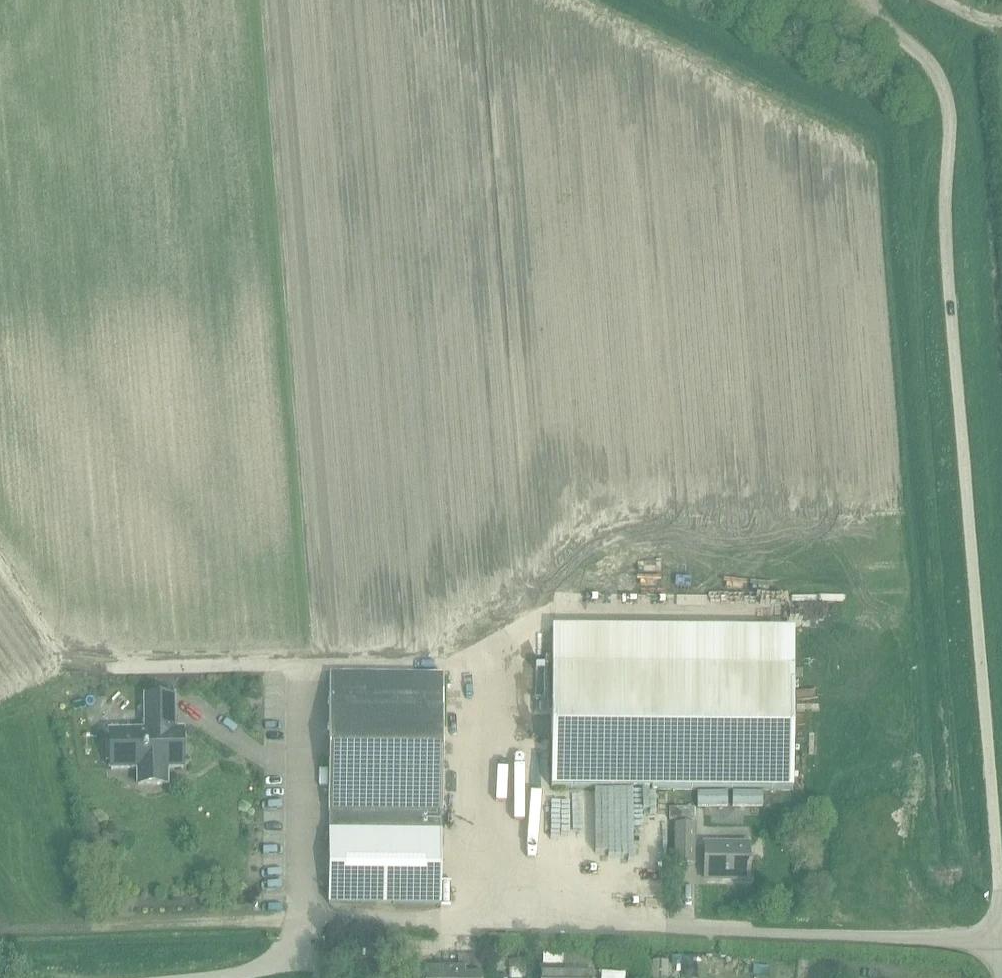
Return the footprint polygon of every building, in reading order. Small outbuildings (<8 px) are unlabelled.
[(553,628),(551,788),(793,790),(794,630),(553,628)] [(441,904),(442,675),(330,674),(328,904),(441,904)] [(110,731),(110,750),(111,770),(138,769),(138,785),(167,785),(167,769),(183,768),(182,730),(174,730),(174,697),(145,698),(145,731),(110,731)] [(728,794),(698,793),(698,808),(728,808),(728,794)] [(763,794),(733,794),(733,808),(762,808),(763,794)] [(669,809),(669,820),(694,820),(695,809),(669,809)] [(540,850),(540,816),(527,816),(527,850),(540,850)] [(695,866),(696,826),(675,825),(674,865),(695,866)] [(749,880),(749,860),(749,845),(705,845),(704,880),(749,880)] [(646,895),(645,876),(635,876),(636,896),(646,895)] [(425,977),(482,977),(486,977),(487,958),(459,957),(459,969),(425,969),(425,977)] [(652,963),(652,977),(667,977),(667,963),(663,963),(652,963)] [(541,977),(594,977),(594,976),(562,976),(562,968),(541,968),(541,977)]
